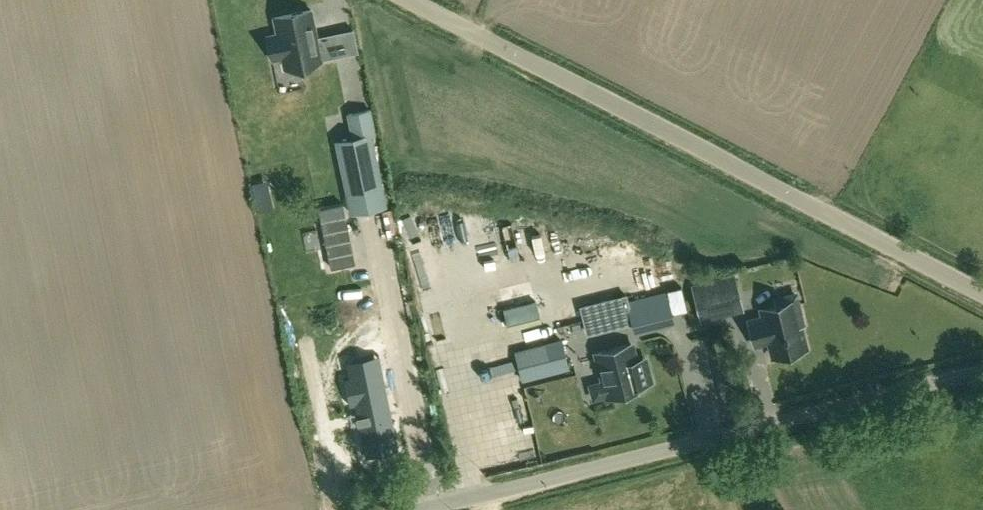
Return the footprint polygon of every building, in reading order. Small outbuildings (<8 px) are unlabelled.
[(296,65),(322,60),(321,57),(332,54),(329,38),(318,40),(317,37),(312,38),(307,10),(274,17),(278,33),(267,35),(272,59),(294,55),(296,65)] [(375,134),(370,109),(348,114),(353,137),(336,141),(351,213),(386,206),(372,135),(375,134)] [(271,196),(256,199),(259,213),(274,210),(271,196)] [(343,203),(319,208),(331,268),(355,263),(345,214),(343,203)] [(741,302),(734,276),(693,287),(699,312),(741,302)] [(626,295),(579,307),(586,334),(633,322),(627,301),(626,295)] [(769,340),(773,356),(806,348),(800,324),(803,324),(798,304),(779,309),(778,305),(761,309),(763,317),(749,321),(755,344),(769,340)] [(523,379),(569,367),(562,340),(515,352),(523,379)] [(607,397),(642,389),(641,385),(651,383),(647,365),(637,367),(632,344),(597,352),(607,397)] [(382,369),(344,376),(349,404),(355,403),(365,455),(399,448),(382,369)]
